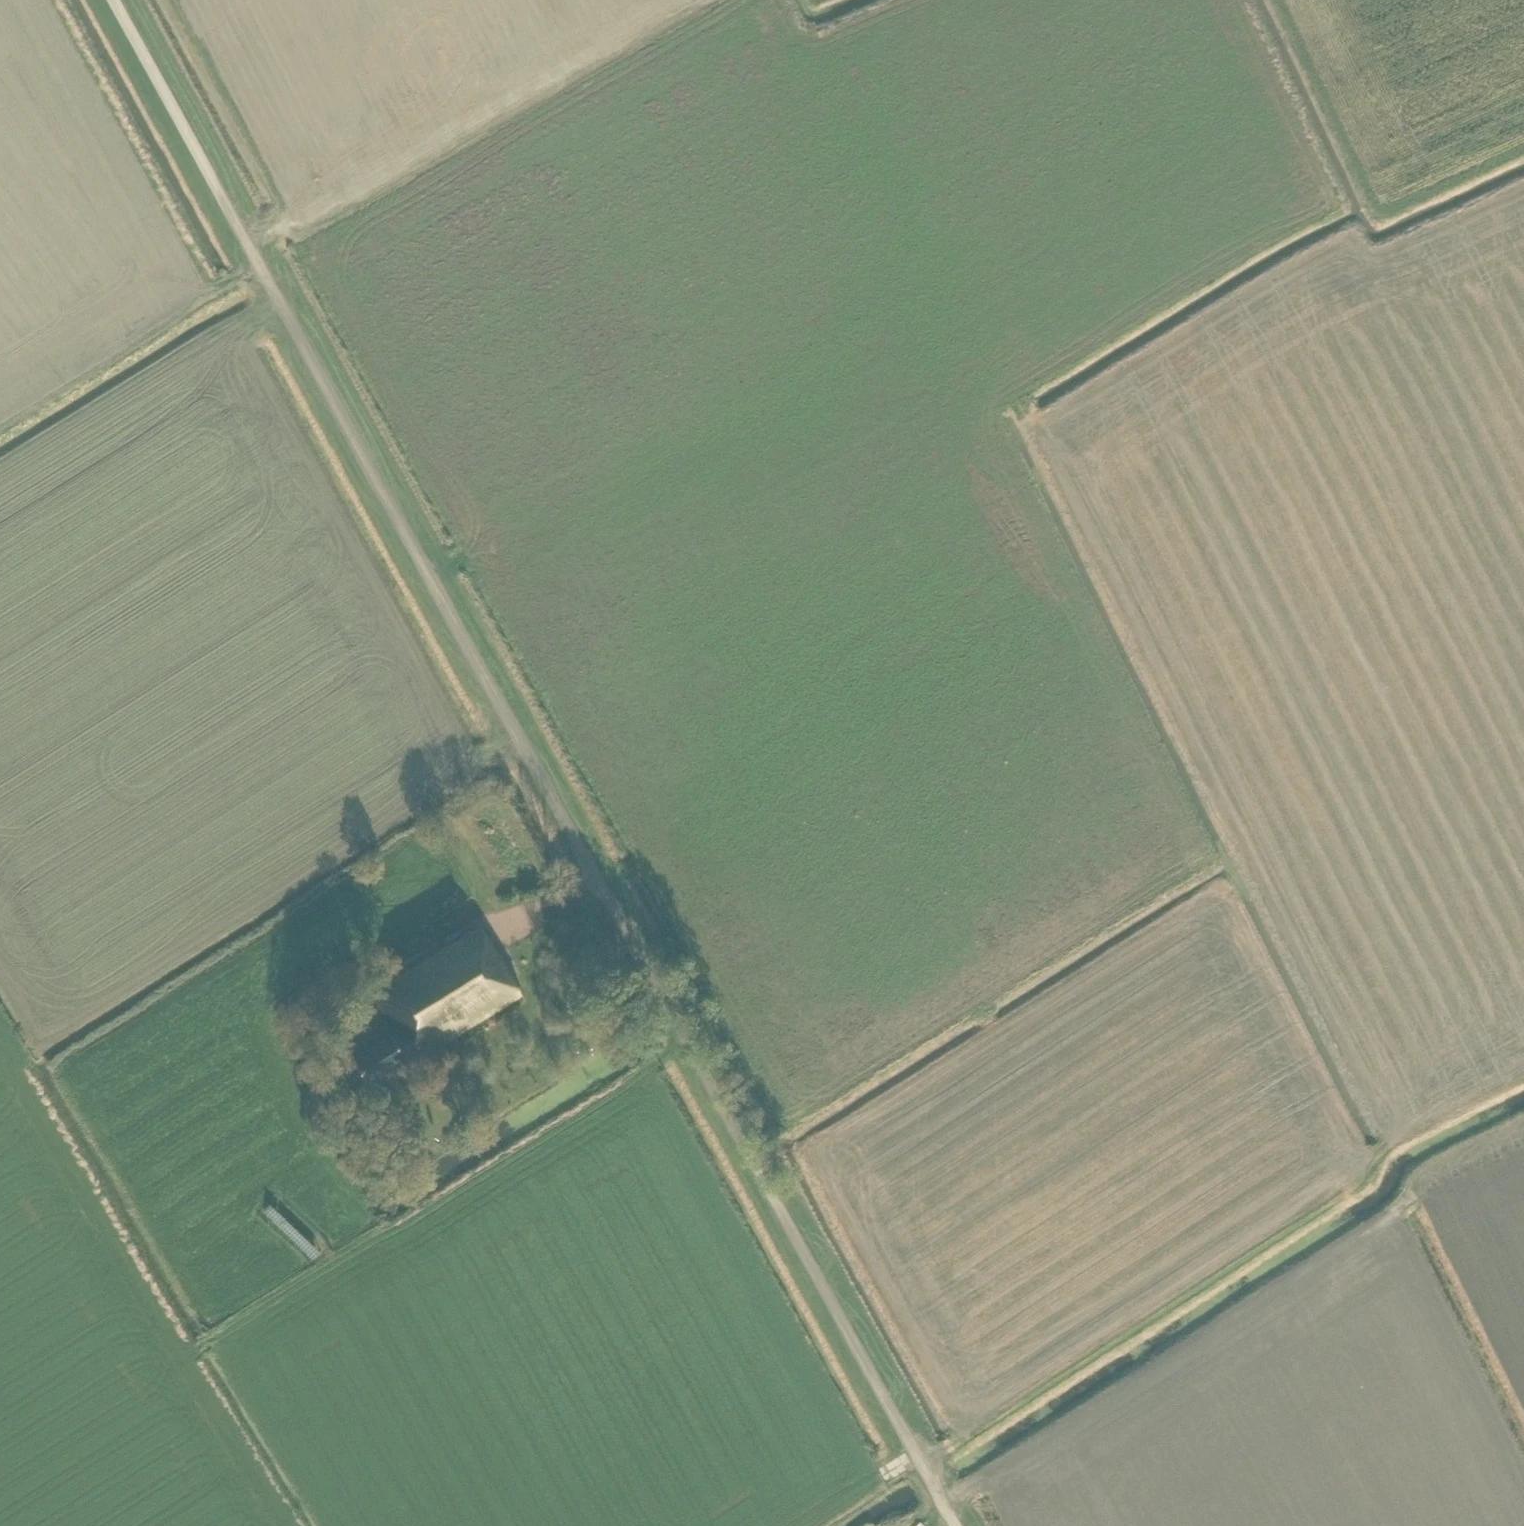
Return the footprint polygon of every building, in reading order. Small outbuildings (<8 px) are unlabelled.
[(415,1045),(422,1057),(522,995),(482,928),(373,995),(397,1035),(398,1036),(415,1026),(418,1030),(413,1033),(415,1036),(407,1040),(412,1047),(415,1045)] [(418,1059),(422,1057),(415,1045),(412,1047),(407,1040),(415,1036),(413,1033),(418,1030),(415,1026),(398,1036),(397,1035),(354,1061),(369,1085),(417,1056),(418,1059)] [(265,1205),(312,1255),(323,1245),(276,1196),(265,1205)]
